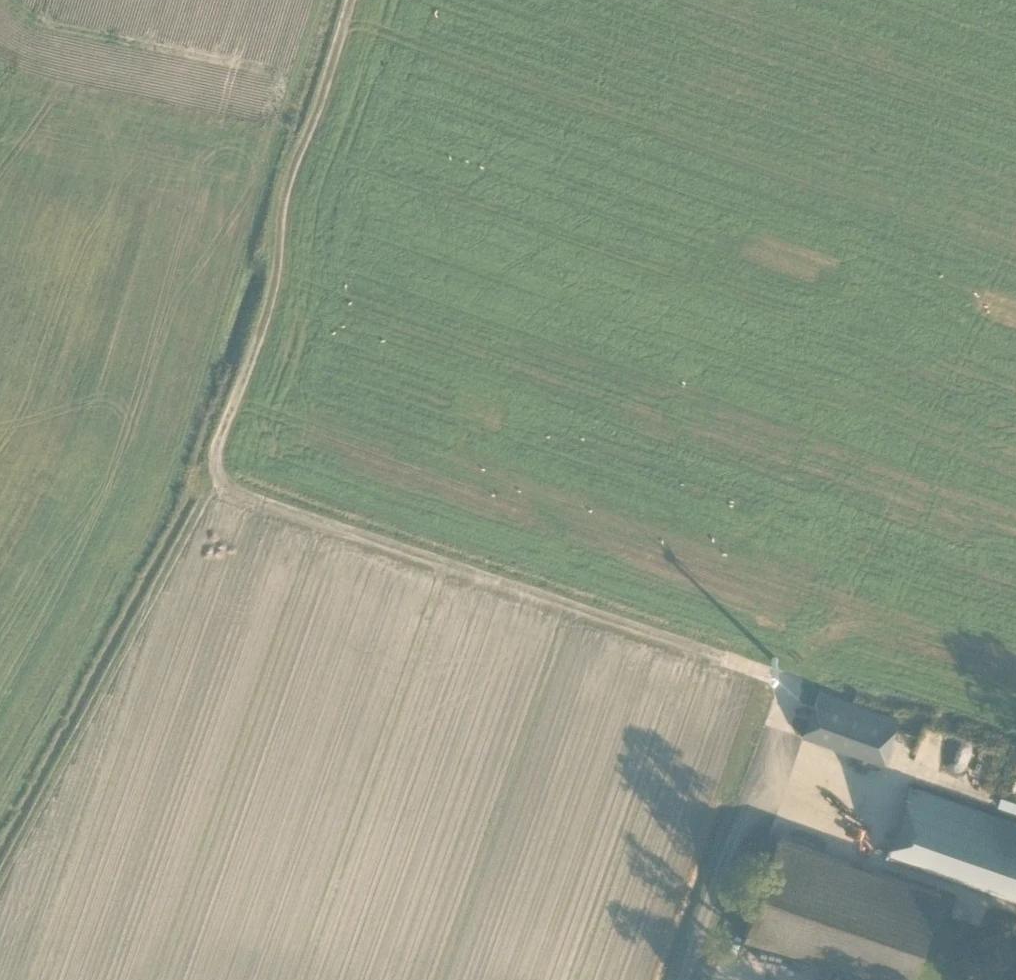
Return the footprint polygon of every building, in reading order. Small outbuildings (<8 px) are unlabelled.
[(820,690),(803,737),(882,764),(899,717),(820,690)] [(1015,899),(1015,820),(913,785),(889,856),(1015,899)] [(943,890),(781,834),(746,935),(875,979),(912,979),(943,890)]
